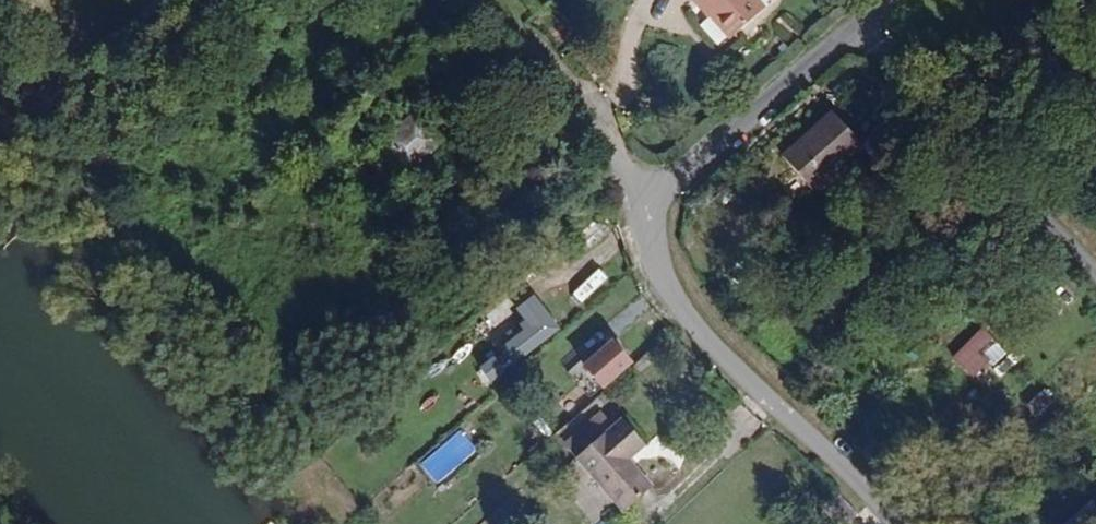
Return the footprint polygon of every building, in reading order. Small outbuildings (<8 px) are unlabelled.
[(712,9),(715,7),(710,0),(704,0),(712,9)] [(766,4),(763,0),(710,0),(715,7),(712,9),(733,34),(766,4)] [(832,113),(781,158),(809,191),(860,146),(832,113)] [(377,149),(403,176),(440,142),(414,114),(377,149)] [(517,333),(520,337),(533,325),(530,321),(517,333)] [(498,379),(503,383),(544,346),(540,341),(544,337),(533,325),(520,337),(531,348),(498,379)] [(977,380),(1008,349),(983,326),(953,357),(977,380)] [(544,346),(503,383),(508,389),(518,381),(525,389),(557,360),(544,346)] [(584,370),(601,388),(627,364),(610,346),(584,370)] [(1035,416),(1057,404),(1049,390),(1028,402),(1035,416)] [(576,459),(593,479),(637,440),(620,421),(576,459)] [(593,479),(604,491),(631,467),(627,462),(643,448),(637,440),(593,479)] [(604,491),(615,504),(642,480),(631,467),(604,491)] [(642,480),(615,504),(622,513),(650,489),(642,480)]
